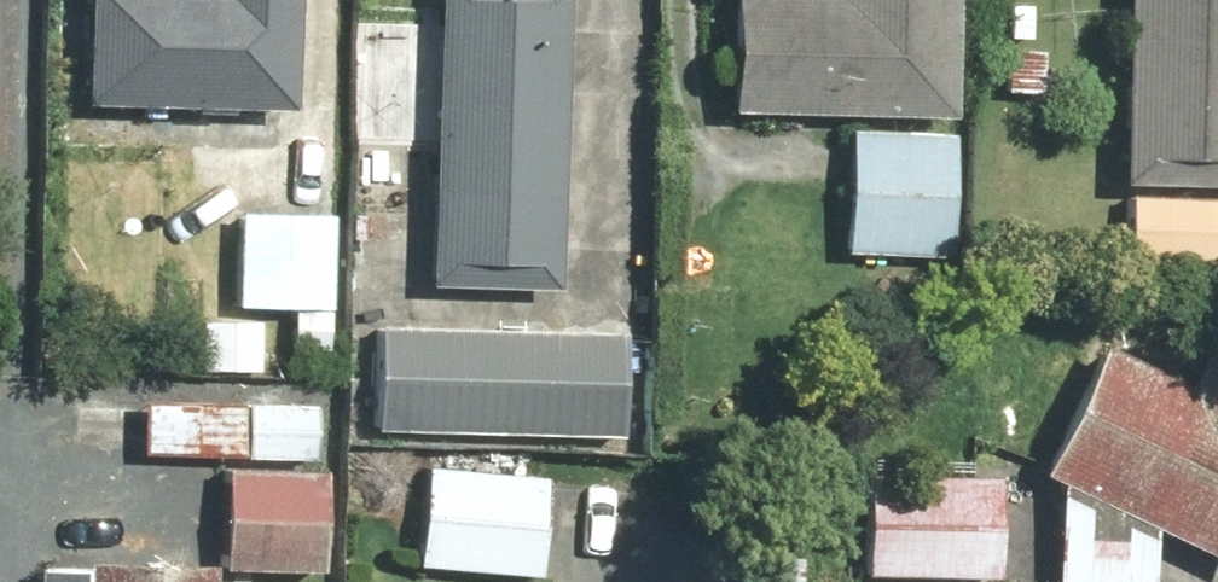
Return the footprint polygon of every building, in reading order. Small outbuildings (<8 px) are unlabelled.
[(291,113),(294,0),(87,0),(84,106),(291,113)] [(428,288),(555,291),(564,0),(436,0),(428,288)] [(728,114),(952,119),(955,0),(730,0),(728,114)] [(1126,185),(1217,185),(1217,0),(1127,0),(1126,185)] [(336,115),(297,114),(295,210),(334,211),(336,115)] [(953,135),(853,129),(846,255),(946,260),(953,135)] [(1131,195),(1127,257),(1217,263),(1217,201),(1131,195)] [(236,309),(294,311),(293,348),(329,349),(330,312),(332,216),(238,213),(236,309)] [(201,324),(201,374),(258,375),(259,325),(201,324)] [(382,327),(379,431),(623,438),(626,334),(382,327)] [(1060,481),(1055,581),(1154,581),(1156,527),(1217,557),(1217,329),(1190,386),(1102,343),(1040,472),(1060,481)] [(143,401),(141,454),(314,460),(316,408),(143,401)] [(423,468),(418,570),(543,577),(549,474),(423,468)] [(224,470),(220,566),(322,570),(326,474),(224,470)] [(866,474),(862,575),(999,579),(1002,478),(866,474)] [(206,564),(38,559),(37,581),(206,581),(206,564)]
